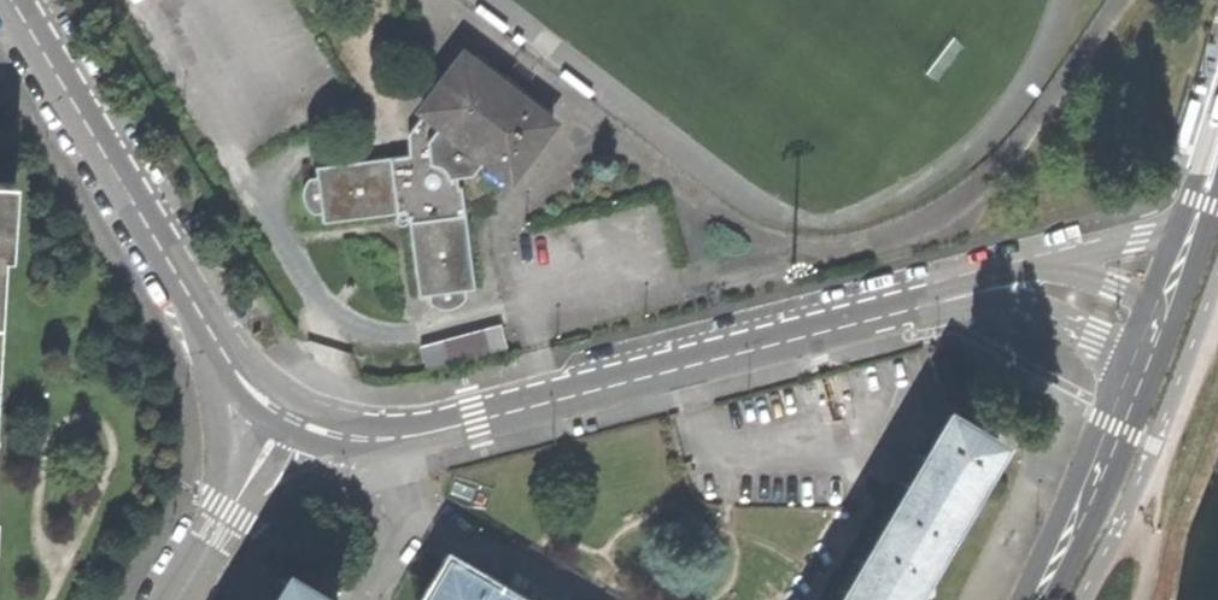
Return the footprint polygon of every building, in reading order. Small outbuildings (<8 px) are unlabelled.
[(463,54),(422,110),(439,124),(426,139),(427,155),(420,156),(419,152),(317,166),(318,176),(312,176),(306,183),(303,191),(304,199),(311,213),(323,213),(324,222),(402,211),(408,215),(419,295),(429,294),(431,303),(437,307),(445,308),(455,307),(466,300),(465,289),(475,288),(461,185),(457,185),(457,176),(471,173),(483,158),(511,177),(552,121),(463,54)] [(9,257),(14,184),(0,183),(0,257),(9,257)] [(421,344),(428,369),(508,349),(500,323),(421,344)] [(985,457),(940,429),(915,471),(855,574),(840,599),(902,599),(985,457)] [(509,597),(500,592),(497,598),(447,569),(428,599),(513,599),(509,597)] [(289,576),(275,599),(329,599),(289,576)]
